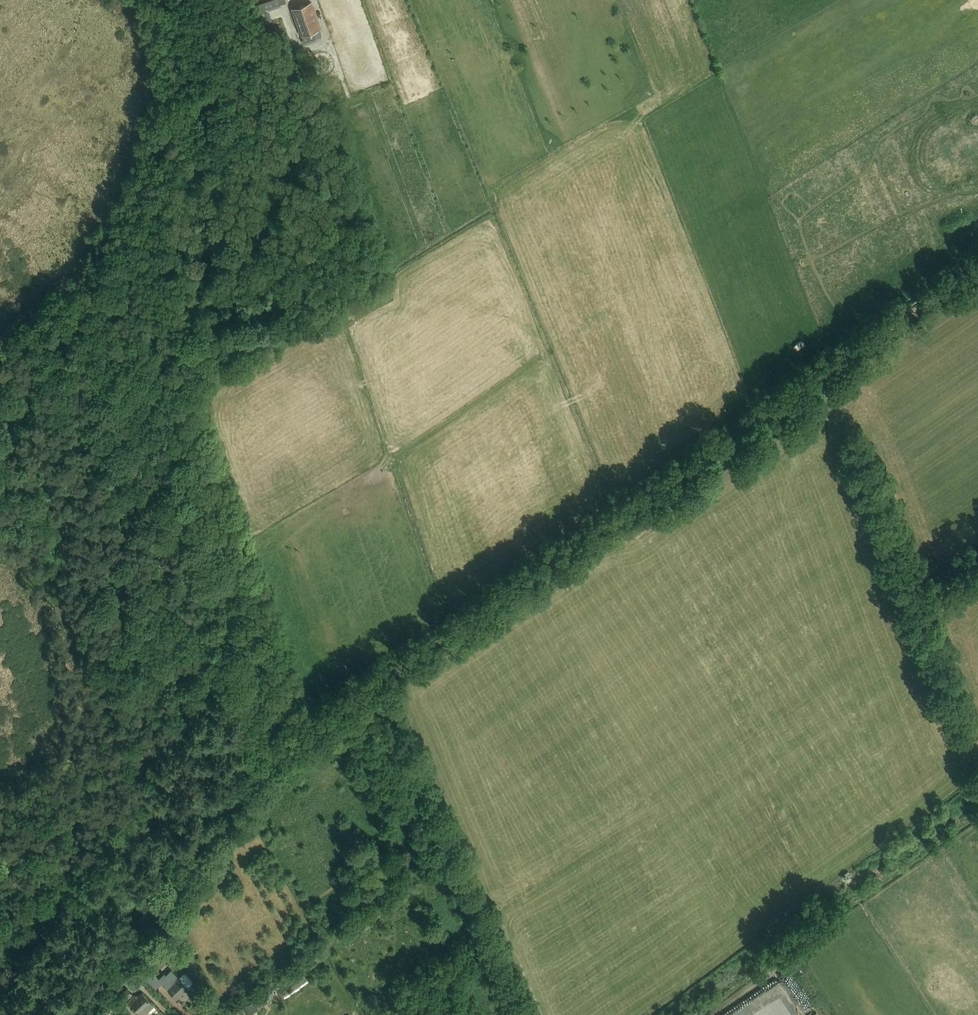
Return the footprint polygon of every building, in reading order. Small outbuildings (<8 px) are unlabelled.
[(257,5),(263,23),(272,20),(269,11),(281,7),(279,0),(272,0),(257,5)] [(303,36),(321,29),(312,3),(294,9),(303,36)] [(320,30),(302,36),(305,45),(323,39),(320,30)] [(210,389),(205,392),(208,398),(213,396),(210,389)] [(186,975),(184,974),(179,978),(172,970),(166,975),(165,974),(159,979),(152,971),(145,977),(156,989),(162,983),(177,1000),(189,988),(188,987),(192,983),(192,982),(186,975)] [(128,987),(116,998),(122,1004),(134,993),(128,987)] [(142,993),(138,996),(136,994),(128,1001),(141,1014),(144,1014),(154,1005),(142,993)] [(254,1001),(245,1007),(250,1014),(259,1009),(254,1001)]
